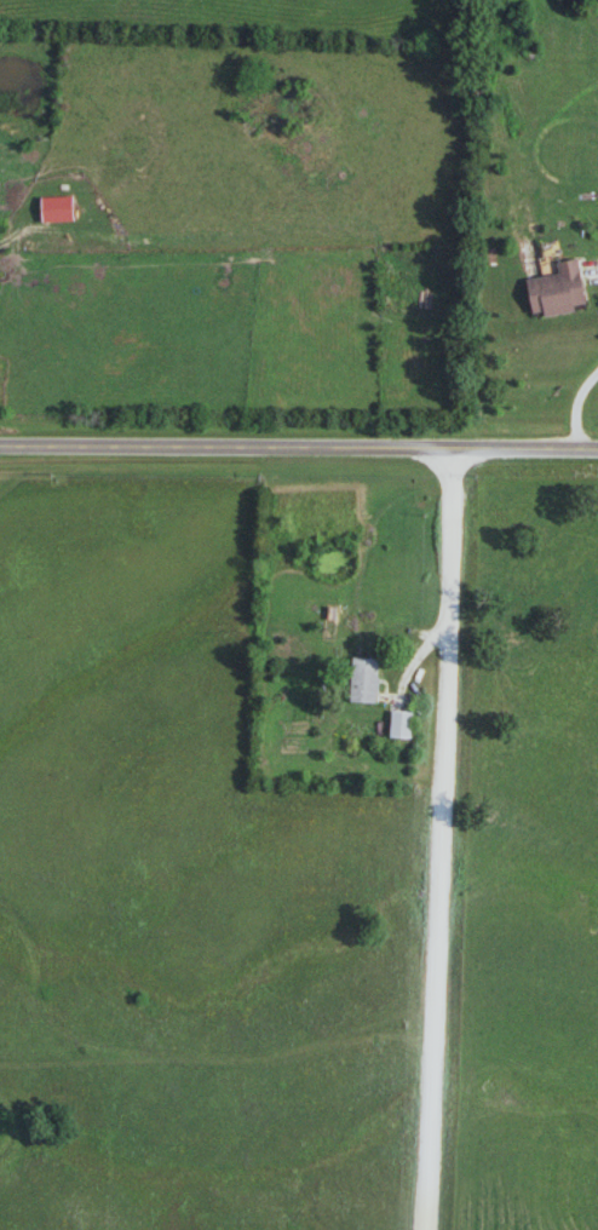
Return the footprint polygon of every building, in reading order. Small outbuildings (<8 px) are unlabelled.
[(587,310),(580,259),(558,261),(560,275),(529,279),(534,317),(587,310)] [(379,703),(379,658),(352,658),(352,703),(379,703)] [(392,738),(412,738),(412,712),(392,712),(392,738)]
